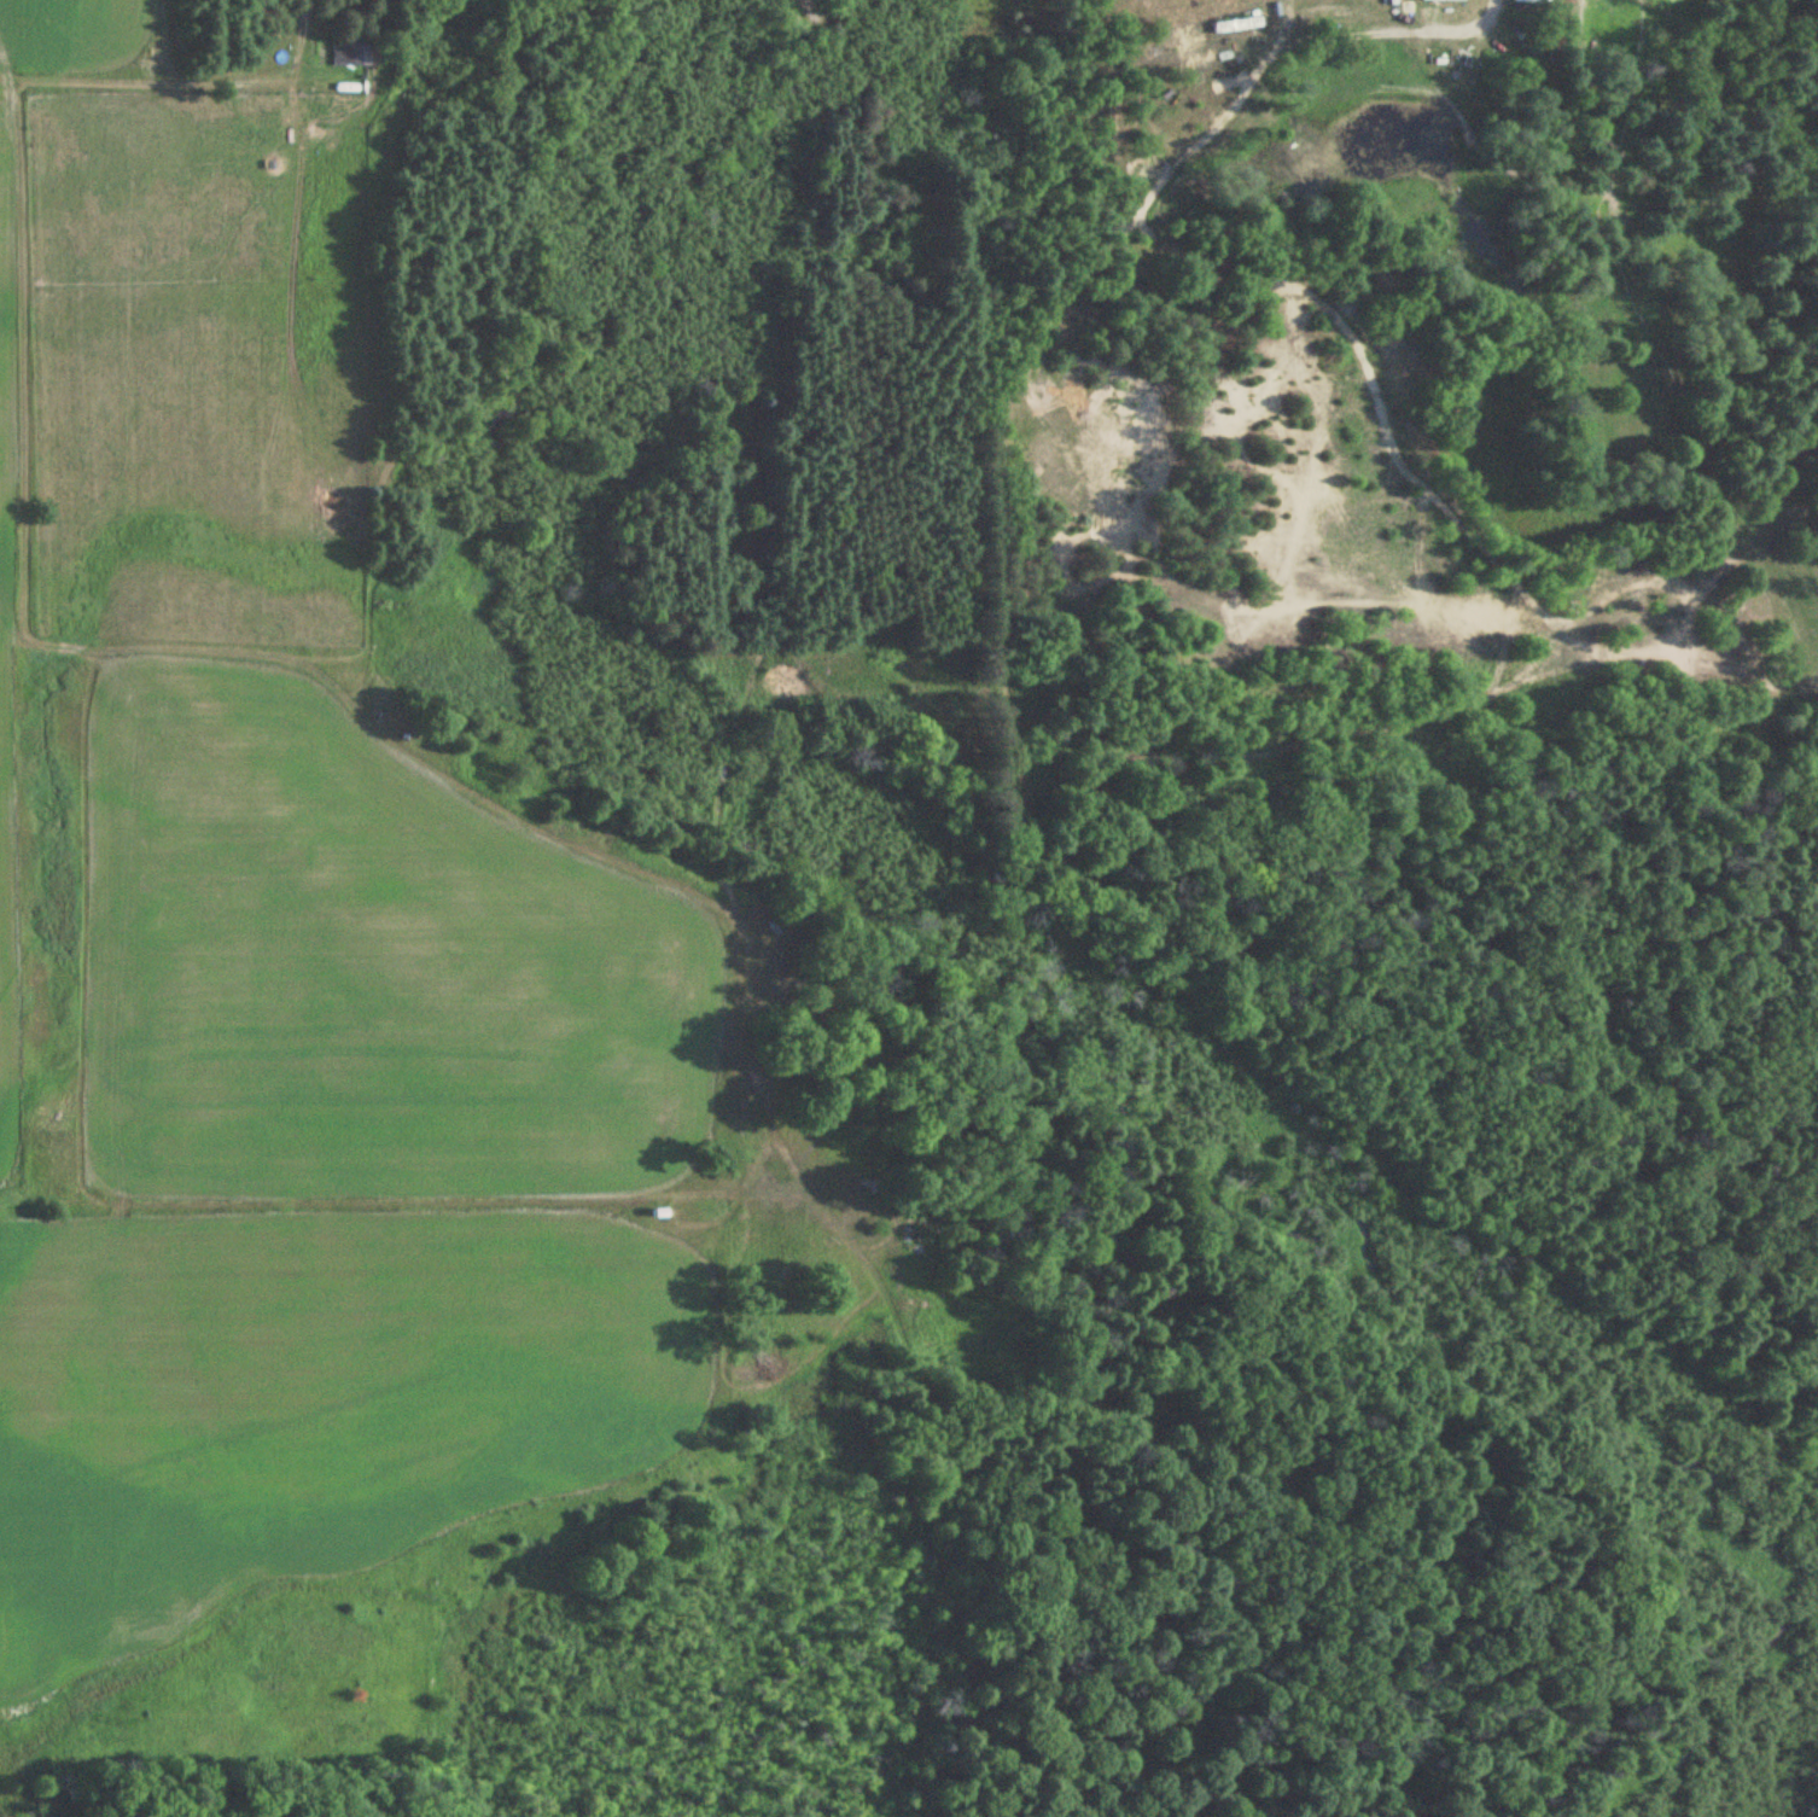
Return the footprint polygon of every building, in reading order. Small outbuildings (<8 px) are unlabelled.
[(1252,30),(1252,20),(1215,20),(1215,30),(1252,30)] [(333,65),(368,65),(368,42),(333,42),(333,65)]
